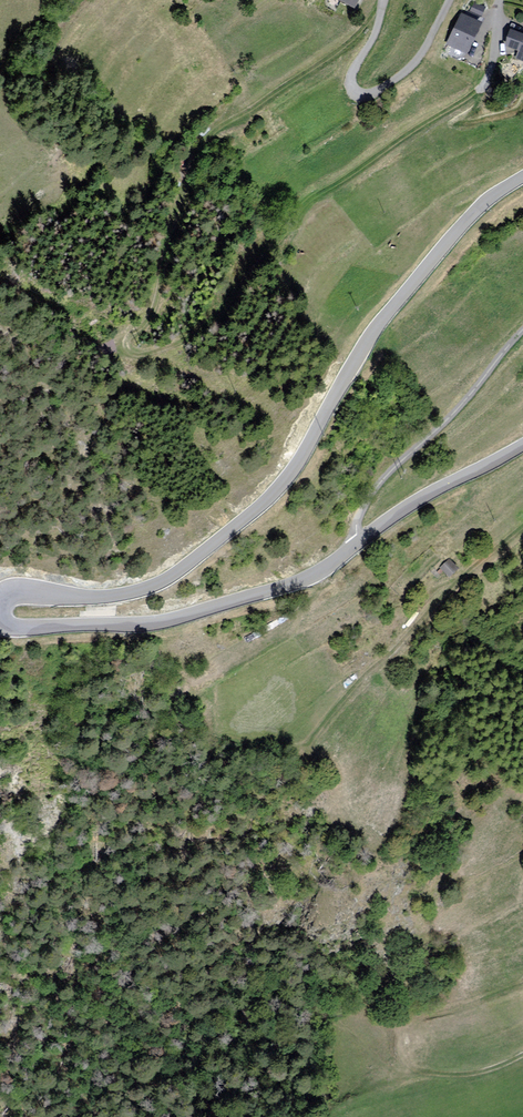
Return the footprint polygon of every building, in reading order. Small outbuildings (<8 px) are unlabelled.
[(330,4),(340,10),(344,4),(362,14),(370,0),(332,0),(330,4)] [(488,9),(476,4),(473,12),(486,16),(488,9)] [(490,25),(466,13),(451,44),(475,55),(490,25)] [(518,29),(512,46),(522,49),(522,31),(518,29)] [(455,559),(444,568),(454,579),(465,570),(455,559)]
